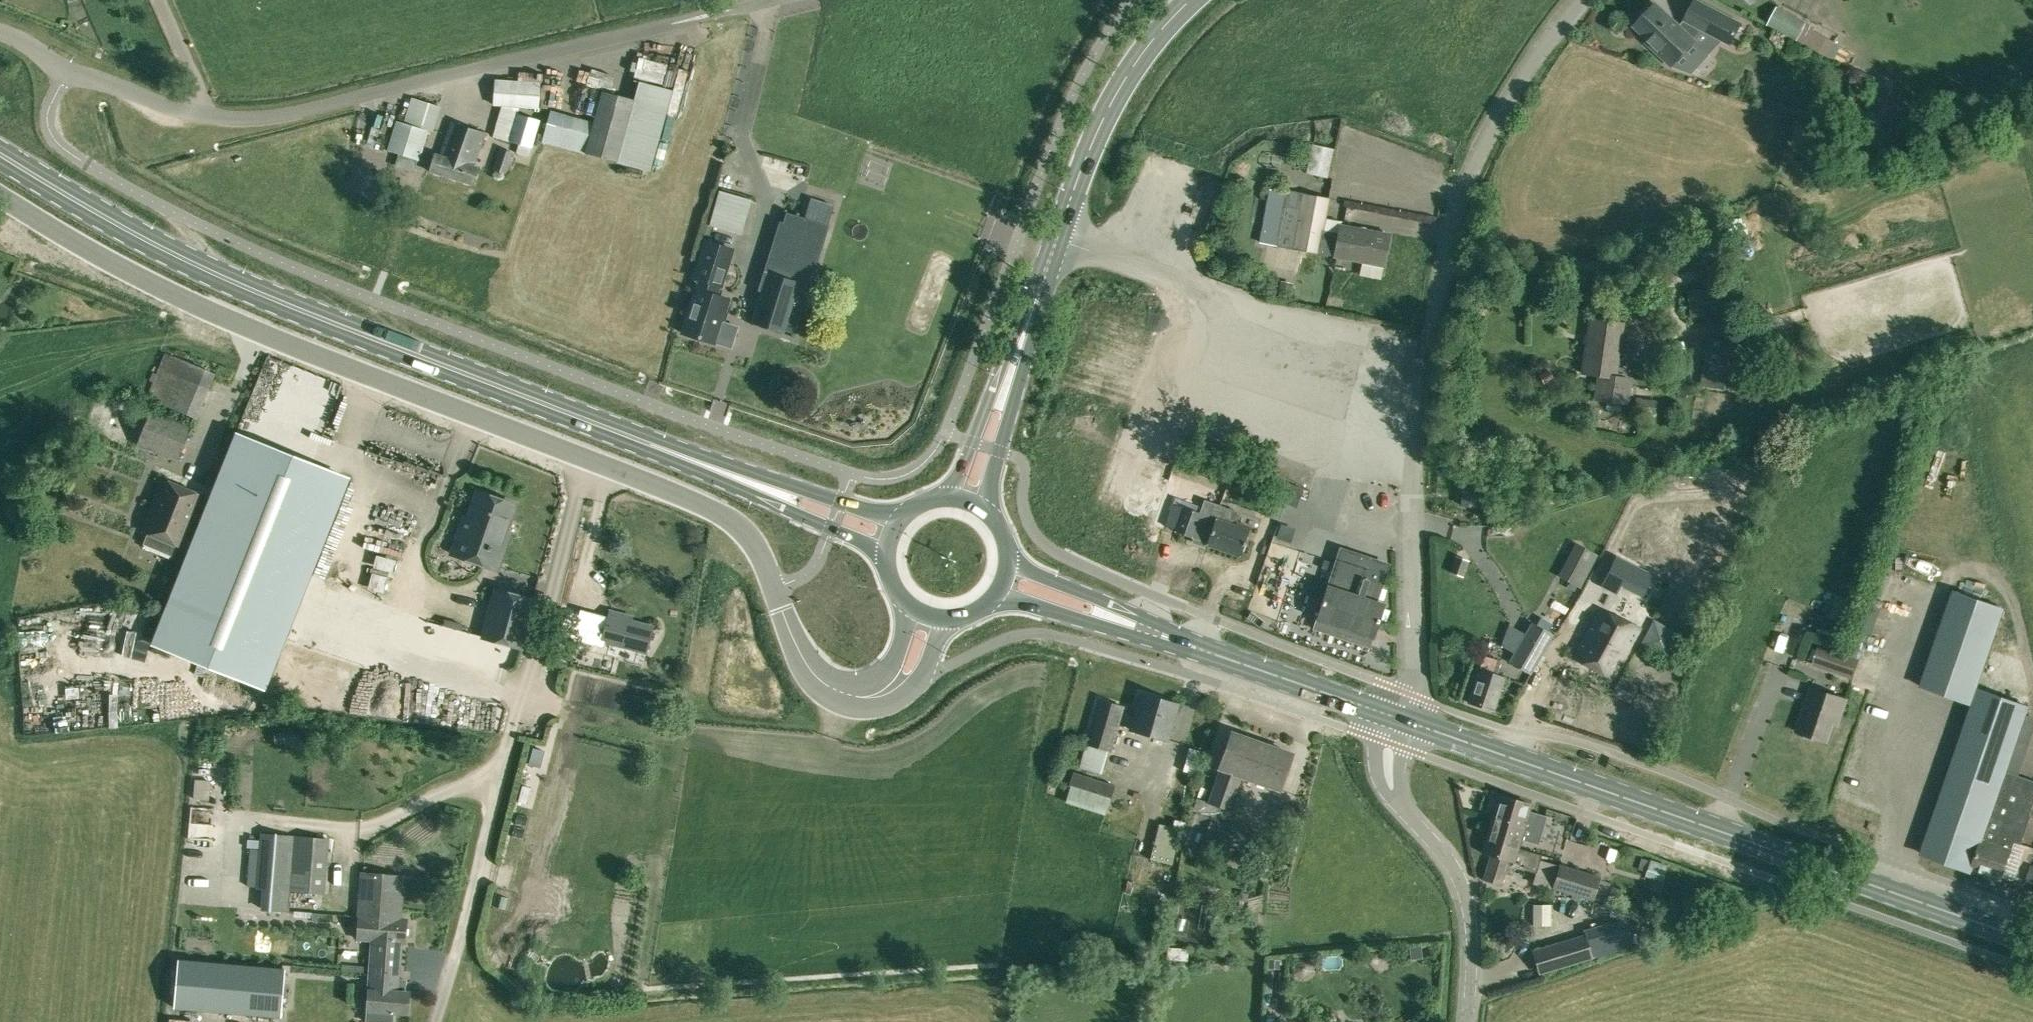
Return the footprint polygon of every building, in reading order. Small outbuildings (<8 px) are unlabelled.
[(1655,4),(1635,25),(1650,39),(1647,42),(1672,65),(1695,41),(1693,39),(1703,29),(1731,43),(1741,23),(1697,0),(1695,0),(1685,20),(1679,26),(1655,4)] [(1797,40),(1806,22),(1807,21),(1776,5),(1766,25),(1796,41),(1797,40)] [(1816,27),(1806,22),(1797,40),(1828,57),(1834,45),(1814,33),(1816,27)] [(631,74),(660,76),(662,54),(633,51),(631,74)] [(494,79),(493,106),(537,109),(539,82),(494,79)] [(601,91),(593,122),(585,153),(584,154),(617,163),(616,164),(649,173),(672,90),(639,81),(634,99),(601,91)] [(585,153),(593,122),(549,111),(541,141),(585,153)] [(530,148),(539,120),(516,113),(508,141),(518,144),(530,148)] [(417,160),(427,130),(404,123),(396,121),(387,151),(417,160)] [(429,171),(472,185),(478,168),(474,166),(485,132),(451,121),(440,156),(434,154),(429,171)] [(1325,168),(1326,140),(1305,140),(1304,168),(1325,168)] [(528,156),(530,148),(518,144),(516,153),(528,156)] [(492,169),(506,173),(513,152),(499,148),(492,169)] [(1278,246),(1292,249),(1334,256),(1384,266),(1390,235),(1340,225),(1338,233),(1324,230),(1330,197),(1324,196),(1312,194),(1288,190),(1270,186),(1260,243),(1278,246)] [(750,200),(719,191),(709,224),(740,233),(750,200)] [(799,282),(784,334),(792,336),(826,224),(785,212),(767,272),(799,282)] [(694,278),(698,279),(682,333),(714,343),(714,342),(719,327),(721,327),(723,322),(725,314),(724,313),(728,300),(715,296),(718,285),(721,286),(732,249),(705,241),(694,278)] [(751,324),(784,334),(799,282),(767,272),(751,324)] [(1289,299),(1292,283),(1281,281),(1278,297),(1289,299)] [(1706,306),(1727,303),(1725,285),(1685,291),(1689,318),(1707,315),(1706,306)] [(1595,400),(1627,405),(1631,378),(1613,376),(1616,353),(1626,355),(1628,345),(1618,343),(1621,324),(1591,320),(1583,374),(1598,376),(1595,400)] [(1763,344),(1707,335),(1699,386),(1756,395),(1763,344)] [(147,399),(194,418),(213,374),(165,354),(147,399)] [(1539,375),(1544,384),(1554,379),(1549,370),(1539,375)] [(1636,399),(1634,411),(1654,413),(1656,401),(1636,399)] [(191,428),(150,411),(136,444),(177,461),(191,428)] [(151,644),(263,688),(347,478),(236,433),(151,644)] [(1286,481),(1279,478),(1273,498),(1296,505),(1302,486),(1286,481)] [(162,480),(140,531),(146,534),(142,543),(171,555),(175,545),(180,548),(202,496),(162,480)] [(463,518),(451,554),(496,570),(508,533),(505,532),(514,505),(477,491),(467,519),(463,518)] [(1246,544),(1245,541),(1250,526),(1236,521),(1235,524),(1200,512),(1172,503),(1165,525),(1175,529),(1174,531),(1192,537),(1207,542),(1206,543),(1206,544),(1240,555),(1241,551),(1244,550),(1246,544)] [(1278,519),(1282,507),(1269,503),(1265,515),(1278,519)] [(357,513),(349,559),(396,566),(403,527),(378,523),(380,516),(357,513)] [(1575,544),(1559,576),(1580,587),(1597,555),(1575,544)] [(1390,563),(1340,546),(1334,567),(1316,621),(1317,621),(1314,629),(1369,647),(1372,639),(1384,604),(1377,602),(1383,583),(1390,563)] [(1613,577),(1621,561),(1606,553),(1591,584),(1606,591),(1613,577)] [(1468,561),(1455,556),(1449,572),(1463,576),(1468,561)] [(1652,576),(1621,561),(1613,577),(1644,592),(1652,576)] [(495,589),(495,590),(482,638),(521,648),(534,599),(495,589)] [(1921,686),(1973,704),(1921,854),(1972,872),(1973,869),(2001,879),(2014,842),(2020,843),(2032,804),(2032,781),(2006,772),(2029,707),(1977,689),(2005,609),(1954,591),(1921,686)] [(1829,601),(1827,611),(1845,615),(1847,605),(1829,601)] [(1575,659),(1612,678),(1638,628),(1601,609),(1575,659)] [(602,641),(645,652),(652,627),(629,621),(630,617),(609,612),(602,641)] [(1508,661),(1529,674),(1553,636),(1531,622),(1508,661)] [(293,669),(309,673),(317,635),(302,632),(293,669)] [(1853,679),(1860,659),(1819,645),(1812,665),(1853,679)] [(600,655),(597,666),(611,670),(614,658),(600,655)] [(1480,670),(1468,703),(1491,711),(1503,678),(1496,675),(1500,661),(1485,656),(1480,670)] [(1840,714),(1845,699),(1813,688),(1797,732),(1826,742),(1836,713),(1840,714)] [(1140,693),(1129,728),(1168,740),(1178,704),(1140,693)] [(1098,699),(1085,745),(1111,752),(1124,707),(1098,699)] [(274,743),(290,742),(289,732),(273,734),(274,743)] [(1279,790),(1291,755),(1232,734),(1220,769),(1221,769),(1205,815),(1196,812),(1185,845),(1241,865),(1253,831),(1225,821),(1241,777),(1279,790)] [(540,767),(544,750),(532,747),(528,764),(540,767)] [(1530,804),(1498,795),(1492,817),(1509,822),(1504,844),(1518,849),(1518,848),(1520,841),(1537,846),(1546,816),(1528,811),(1530,804)] [(1541,854),(1518,848),(1518,849),(1504,844),(1509,822),(1492,817),(1482,852),(1491,855),(1484,880),(1501,884),(1508,860),(1514,862),(1513,866),(1536,872),(1541,854)] [(1152,859),(1171,863),(1179,830),(1160,825),(1152,859)] [(290,892),(294,837),(260,834),(260,840),(259,849),(256,889),(264,890),(263,910),(289,912),(290,892)] [(328,839),(294,837),(290,892),(324,894),(328,839)] [(249,848),(259,849),(260,840),(248,839),(247,848),(249,848)] [(1650,860),(1645,875),(1662,881),(1667,865),(1650,860)] [(2032,884),(2032,866),(2030,865),(2024,881),(2032,884)] [(1556,867),(1549,891),(1590,903),(1597,880),(1556,867)] [(362,872),(359,916),(398,919),(402,876),(362,872)] [(1246,903),(1247,894),(1239,893),(1237,901),(1246,903)] [(1533,905),(1533,925),(1550,924),(1549,905),(1533,905)] [(284,913),(284,924),(308,924),(308,913),(284,913)] [(398,919),(359,916),(358,916),(357,939),(372,940),(370,972),(398,975),(401,942),(405,942),(406,920),(398,919)] [(1585,935),(1592,959),(1618,950),(1609,923),(1584,931),(1585,935)] [(1539,975),(1592,959),(1585,935),(1531,952),(1539,975)] [(1410,962),(1421,961),(1420,948),(1408,949),(1410,962)] [(174,1008),(280,1017),(284,969),(178,960),(174,1008)] [(1280,961),(1269,960),(1268,969),(1279,970),(1280,961)] [(397,980),(398,975),(370,972),(366,1021),(369,1021),(392,1021),(393,1012),(407,1013),(408,993),(404,992),(405,980),(397,980)]
